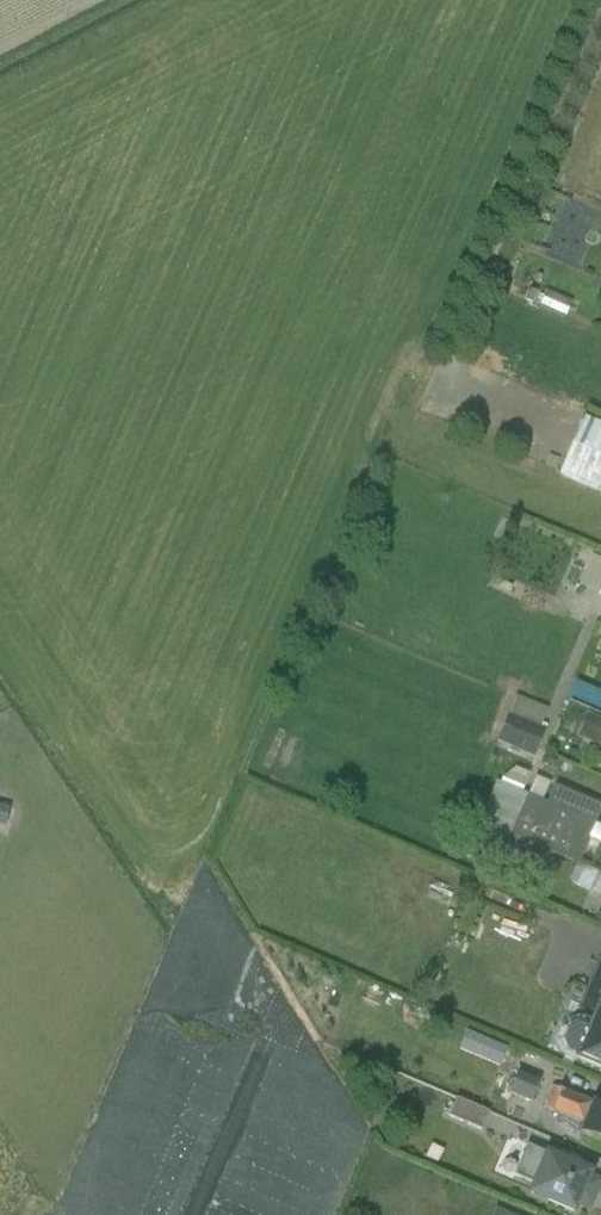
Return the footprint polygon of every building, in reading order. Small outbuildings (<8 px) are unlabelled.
[(588,479),(600,483),(600,437),(588,479)] [(576,799),(600,809),(600,788),(583,781),(576,799)] [(32,822),(34,807),(6,804),(5,819),(32,822)] [(596,958),(560,1047),(600,1064),(600,960),(596,958)] [(600,1139),(600,1099),(551,1079),(541,1105),(581,1121),(578,1130),(600,1139)] [(471,1119),(506,1134),(517,1110),(482,1095),(471,1119)] [(576,1210),(581,1198),(593,1203),(600,1184),(600,1178),(591,1174),(595,1165),(547,1145),(545,1150),(527,1142),(513,1175),(531,1182),(528,1189),(576,1210)]
